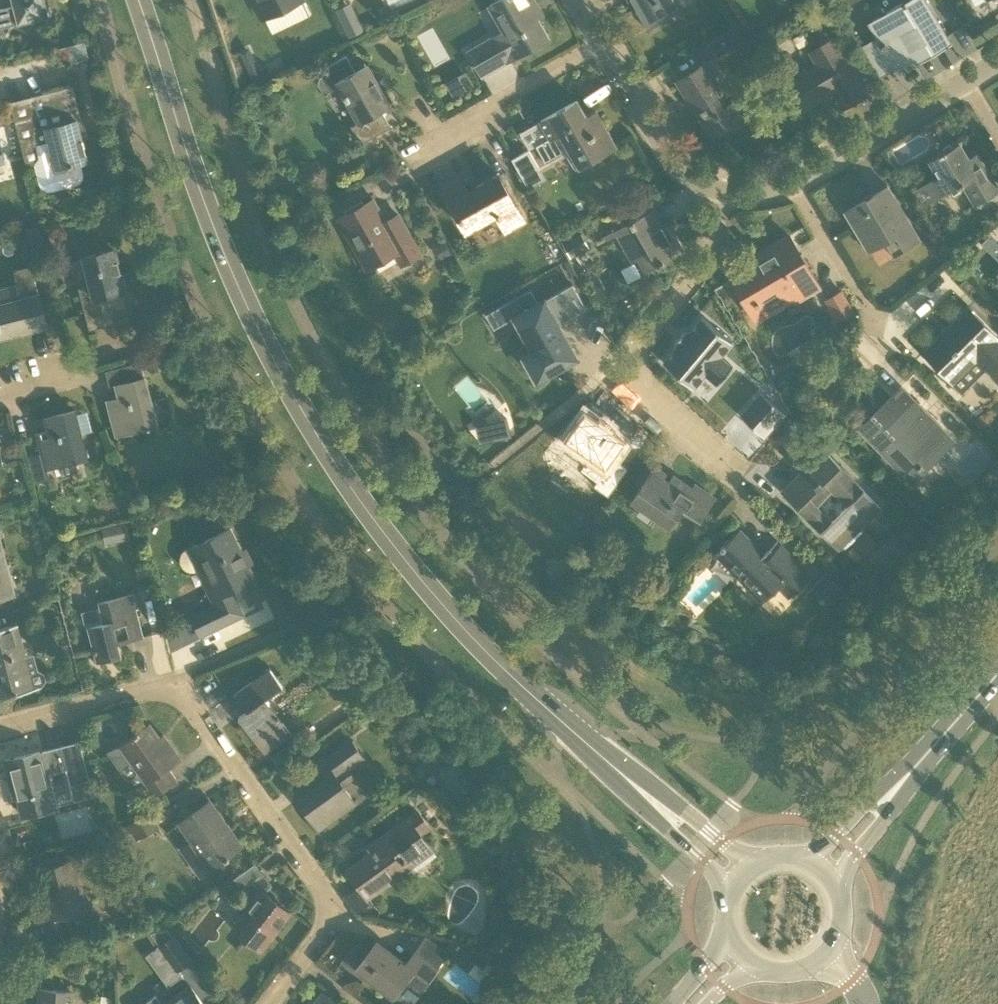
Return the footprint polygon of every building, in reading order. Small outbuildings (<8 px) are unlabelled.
[(17,21),(18,24),(18,25),(50,17),(45,0),(12,0),(14,6),(0,10),(0,25),(17,21)] [(264,17),(301,0),(253,0),(254,2),(256,1),(264,17)] [(352,0),(336,7),(349,36),(365,28),(352,0)] [(469,51),(483,76),(549,38),(531,7),(536,4),(534,0),(500,0),(495,3),(510,28),(469,51)] [(648,30),(680,12),(674,0),(631,0),(648,30)] [(850,6),(847,0),(833,0),(840,12),(850,6)] [(867,20),(893,2),(892,0),(879,0),(861,11),(867,20)] [(933,54),(952,43),(926,0),(906,0),(869,22),(882,43),(880,45),(883,50),(886,49),(890,55),(876,64),(883,76),(897,68),(898,69),(914,59),(917,64),(933,54)] [(706,44),(715,58),(741,42),(732,28),(706,44)] [(818,65),(789,82),(805,108),(834,90),(844,107),(866,94),(833,39),(811,52),(818,65)] [(249,46),(238,51),(251,79),(263,73),(249,46)] [(390,107),(366,65),(356,71),(347,56),(329,66),(331,71),(326,73),(322,76),(321,78),(320,81),(320,84),(320,86),(321,88),(323,89),(324,91),(326,91),(329,91),(332,90),(339,87),(360,123),(352,127),(361,144),(392,127),(383,111),(390,107)] [(752,118),(739,97),(730,103),(705,64),(677,81),(711,135),(726,126),(730,132),(752,118)] [(31,98),(11,103),(27,166),(34,164),(39,182),(42,188),(47,191),(52,191),(62,188),(56,166),(69,163),(70,165),(82,162),(88,160),(77,120),(82,119),(73,87),(31,98)] [(591,123),(587,116),(578,100),(540,121),(550,138),(536,145),(546,163),(569,150),(579,167),(616,146),(601,118),(591,123)] [(976,205),(997,192),(997,189),(977,153),(968,158),(959,143),(946,151),(945,149),(929,159),(939,175),(934,179),(944,195),(963,183),(976,205)] [(522,176),(532,171),(539,167),(529,149),(512,159),(522,176)] [(507,231),(524,222),(498,175),(468,192),(461,179),(443,189),(467,231),(497,214),(507,231)] [(874,197),(873,194),(845,211),(870,253),(885,243),(894,259),(922,242),(887,185),(886,186),(888,189),(874,197)] [(395,253),(401,264),(420,254),(399,215),(385,222),(373,200),(340,218),(368,268),(395,253)] [(630,245),(646,273),(684,251),(676,237),(670,240),(652,209),(605,236),(607,240),(617,235),(624,248),(630,245)] [(991,232),(981,240),(997,261),(997,240),(991,232)] [(581,233),(571,238),(569,234),(560,239),(570,258),(589,248),(581,233)] [(800,299),(820,287),(789,236),(766,249),(770,256),(731,279),(749,309),(792,284),(800,299)] [(450,252),(444,241),(432,247),(438,258),(450,252)] [(124,294),(120,278),(122,277),(115,249),(84,256),(91,284),(79,287),(90,330),(130,319),(129,317),(136,315),(130,292),(124,294)] [(0,302),(0,330),(2,338),(47,326),(32,266),(14,270),(21,297),(0,302)] [(565,317),(585,305),(572,282),(529,306),(537,320),(530,324),(541,344),(531,349),(544,372),(583,349),(565,317)] [(840,321),(854,313),(841,291),(827,299),(840,321)] [(938,337),(923,352),(954,383),(977,360),(997,381),(997,340),(997,338),(968,308),(952,323),(955,326),(941,340),(938,337)] [(698,331),(694,328),(680,346),(683,348),(671,363),(701,388),(713,375),(725,385),(740,367),(728,356),(740,343),(709,317),(698,331)] [(158,425),(145,377),(141,362),(131,365),(135,380),(116,385),(122,408),(111,411),(116,431),(137,425),(138,430),(158,425)] [(874,418),(872,416),(859,428),(909,479),(951,437),(902,386),(879,408),(882,411),(874,418)] [(743,420),(767,441),(788,416),(763,396),(743,420)] [(69,463),(88,458),(75,410),(46,417),(52,441),(41,444),(43,452),(46,463),(67,458),(69,463)] [(585,412),(564,441),(589,459),(581,470),(597,482),(594,487),(609,497),(628,470),(615,460),(627,442),(613,432),(614,429),(603,420),(600,423),(585,412)] [(839,550),(841,548),(847,549),(863,532),(862,527),(882,508),(824,449),(822,451),(825,454),(800,479),(797,476),(781,491),(839,550)] [(46,463),(43,452),(27,457),(34,484),(50,480),(47,469),(46,463)] [(693,484),(690,487),(675,476),(670,484),(663,479),(666,474),(655,466),(631,500),(669,527),(683,508),(700,520),(714,500),(715,501),(716,500),(693,484)] [(127,525),(118,527),(122,544),(131,543),(127,525)] [(220,594),(213,597),(217,605),(193,617),(201,634),(243,614),(231,591),(254,580),(230,530),(197,546),(187,550),(184,551),(182,554),(181,557),(181,560),(181,563),(182,565),(184,568),(186,570),(188,571),(191,572),(194,572),(196,572),(207,567),(220,594)] [(789,596),(810,576),(781,548),(769,560),(740,531),(726,546),(725,545),(721,548),(722,549),(718,554),(763,600),(778,585),(789,596)] [(14,594),(7,566),(0,537),(0,597),(14,594)] [(845,588),(841,584),(829,571),(807,593),(819,605),(823,609),(845,588)] [(104,623),(88,627),(97,662),(122,656),(119,643),(144,637),(133,594),(99,602),(104,623)] [(23,662),(27,661),(17,624),(0,628),(0,697),(13,694),(13,695),(30,690),(23,662)] [(268,739),(274,747),(292,734),(266,699),(283,686),(270,668),(235,693),(244,705),(250,701),(253,706),(239,717),(259,745),(268,739)] [(147,783),(157,796),(178,781),(169,769),(181,760),(169,742),(165,745),(150,723),(135,734),(135,736),(121,746),(108,752),(118,768),(135,757),(151,780),(147,783)] [(347,766),(349,769),(364,759),(351,741),(316,766),(325,779),(297,799),(319,828),(355,802),(335,774),(347,766)] [(23,816),(54,808),(40,752),(5,761),(10,782),(14,781),(23,816)] [(179,823),(211,869),(243,846),(242,845),(239,847),(221,822),(224,819),(210,801),(179,823)] [(436,857),(420,834),(431,827),(419,810),(370,845),(374,850),(348,869),(368,897),(408,869),(412,874),(436,857)] [(151,812),(128,825),(137,839),(159,827),(151,812)] [(51,938),(77,932),(72,914),(87,910),(76,867),(84,865),(82,858),(37,870),(46,902),(42,903),(51,938)] [(230,882),(237,893),(263,874),(256,863),(230,882)] [(264,891),(249,910),(234,929),(260,950),(290,912),(264,891)] [(161,947),(178,971),(192,961),(174,937),(161,947)] [(467,956),(474,947),(470,945),(453,939),(447,946),(461,956),(464,953),(467,956)] [(411,975),(425,986),(440,968),(417,950),(407,964),(377,941),(367,954),(356,945),(343,962),(356,973),(359,970),(394,997),(411,975)] [(191,986),(166,1003),(203,1003),(191,986)] [(70,992),(40,990),(39,1003),(69,1003),(70,992)] [(323,993),(314,1003),(338,1003),(323,993)] [(155,996),(144,1003),(161,1003),(155,996)]
